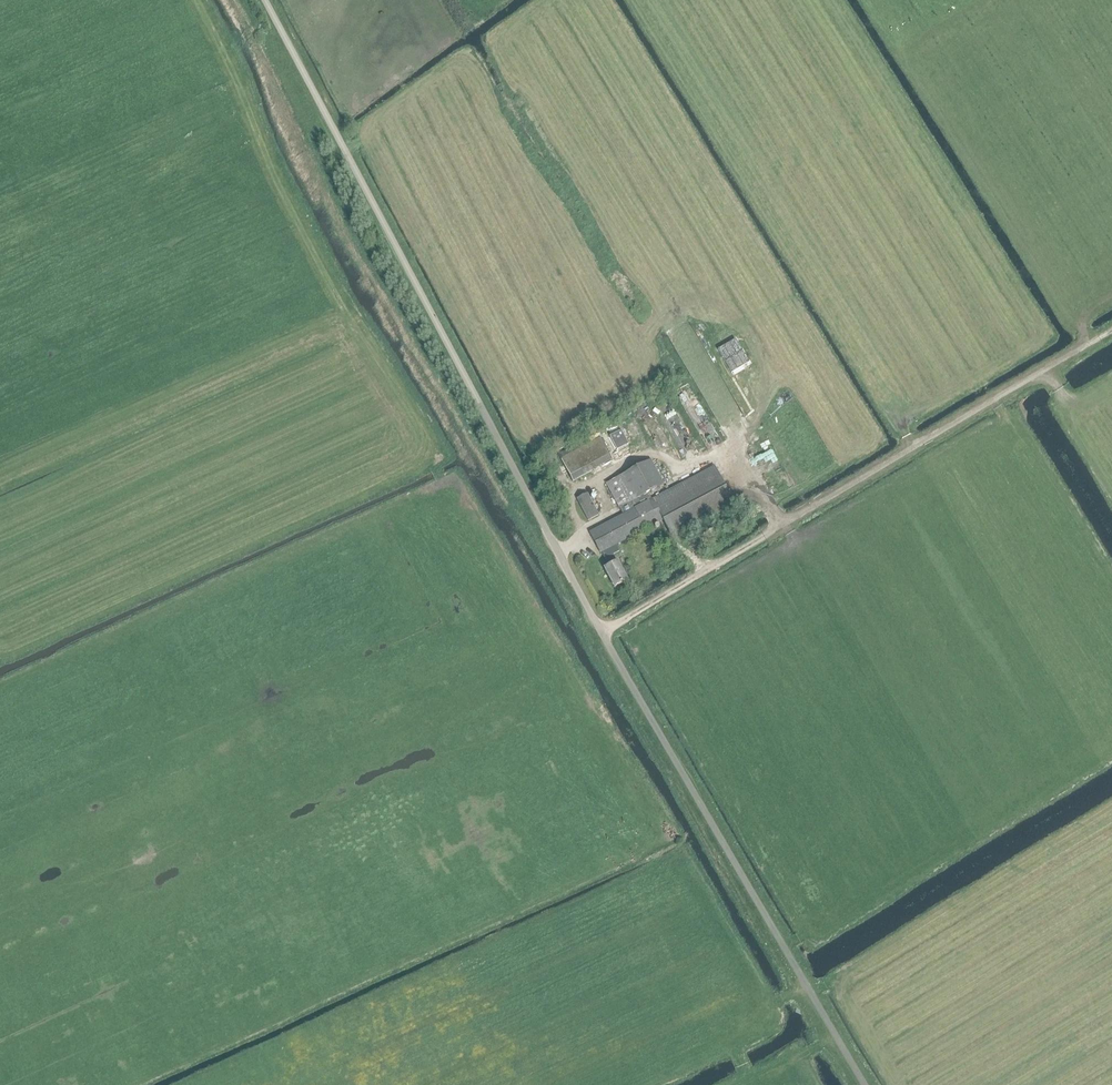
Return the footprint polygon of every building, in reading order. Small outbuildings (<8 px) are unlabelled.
[(628,444),(621,430),(609,436),(616,450),(628,444)] [(612,460),(601,438),(598,432),(557,454),(572,482),(612,460)] [(589,532),(600,553),(602,552),(608,565),(604,567),(614,587),(627,580),(617,560),(614,562),(611,555),(618,552),(615,545),(662,521),(673,540),(736,507),(714,466),(651,500),(647,493),(664,485),(651,460),(607,483),(623,514),(589,532)] [(785,475),(777,478),(782,488),(789,486),(785,475)] [(577,499),(588,520),(598,515),(587,494),(577,499)]
